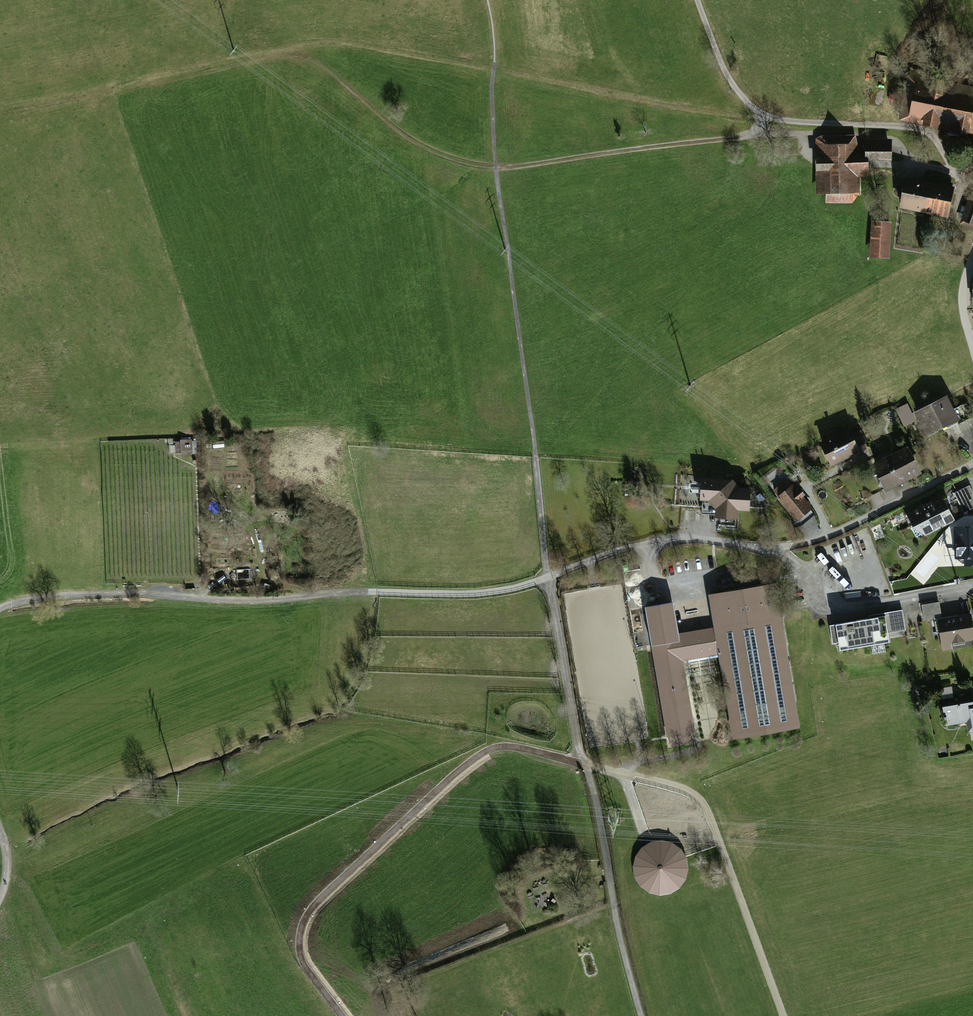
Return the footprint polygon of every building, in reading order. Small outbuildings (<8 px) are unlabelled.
[(912,125),(972,135),(972,93),(919,84),(912,125)] [(815,135),(816,191),(860,191),(860,176),(869,175),(868,160),(866,160),(866,148),(858,149),(858,134),(815,135)] [(893,138),(866,138),(866,148),(866,160),(868,160),(893,160),(893,138)] [(905,175),(899,205),(947,215),(953,185),(905,175)] [(968,199),(961,219),(972,223),(972,201),(968,199)] [(883,227),(880,261),(902,263),(905,229),(883,227)] [(947,399),(918,413),(928,434),(957,420),(947,399)] [(847,431),(822,443),(832,464),(857,452),(847,431)] [(191,454),(190,440),(180,441),(181,455),(191,454)] [(906,450),(875,467),(887,491),(918,475),(906,450)] [(730,481),(704,480),(703,501),(710,502),(716,508),(716,517),(736,518),(736,510),(748,510),(749,491),(739,490),(730,481)] [(810,509),(788,480),(773,492),(796,520),(810,509)] [(941,499),(908,514),(913,526),(925,532),(951,520),(941,499)] [(955,529),(956,559),(966,558),(966,565),(972,565),(972,529),(955,529)] [(242,580),(254,579),(253,566),(241,567),(242,580)] [(672,604),(648,608),(672,746),(696,742),(682,661),(722,654),(736,735),(799,725),(775,586),(712,597),(717,627),(677,634),(672,604)] [(940,601),(922,603),(923,619),(941,618),(940,601)] [(870,619),(834,625),(838,652),(890,644),(888,632),(906,629),(903,611),(870,616),(870,619)] [(939,620),(944,650),(952,649),(952,645),(972,641),(972,637),(969,615),(939,620)] [(947,725),(972,721),(972,729),(972,700),(972,696),(952,699),(951,687),(941,689),(947,725)] [(683,853),(676,846),(667,842),(658,842),(648,845),(641,850),(636,857),(633,865),(633,874),(636,882),(641,889),(648,894),(656,897),(665,897),(674,894),(681,888),(687,880),(689,871),(687,861),(683,853)]
